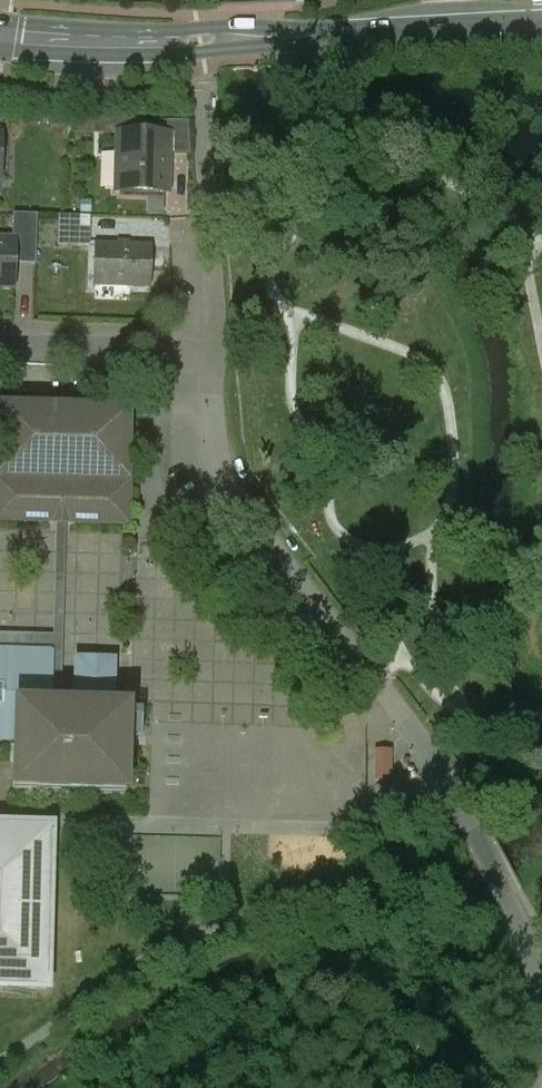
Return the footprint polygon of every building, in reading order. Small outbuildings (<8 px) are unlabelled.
[(188,122),(167,122),(167,135),(168,154),(190,155),(188,122)] [(167,135),(118,134),(117,192),(167,194),(168,154),(167,135)] [(37,216),(13,215),(12,243),(14,243),(14,257),(36,257),(37,216)] [(90,217),(59,216),(58,245),(89,246),(90,217)] [(0,243),(0,286),(13,286),(14,257),(14,243),(12,243),(0,243)] [(152,247),(95,245),(93,287),(150,289),(152,247)] [(0,405),(0,524),(130,528),(133,409),(0,405)] [(12,746),(13,705),(52,706),(53,653),(0,651),(0,745),(12,746)] [(52,706),(13,705),(12,746),(11,795),(129,798),(131,708),(52,706)] [(0,825),(0,997),(52,998),(56,827),(0,825)]
